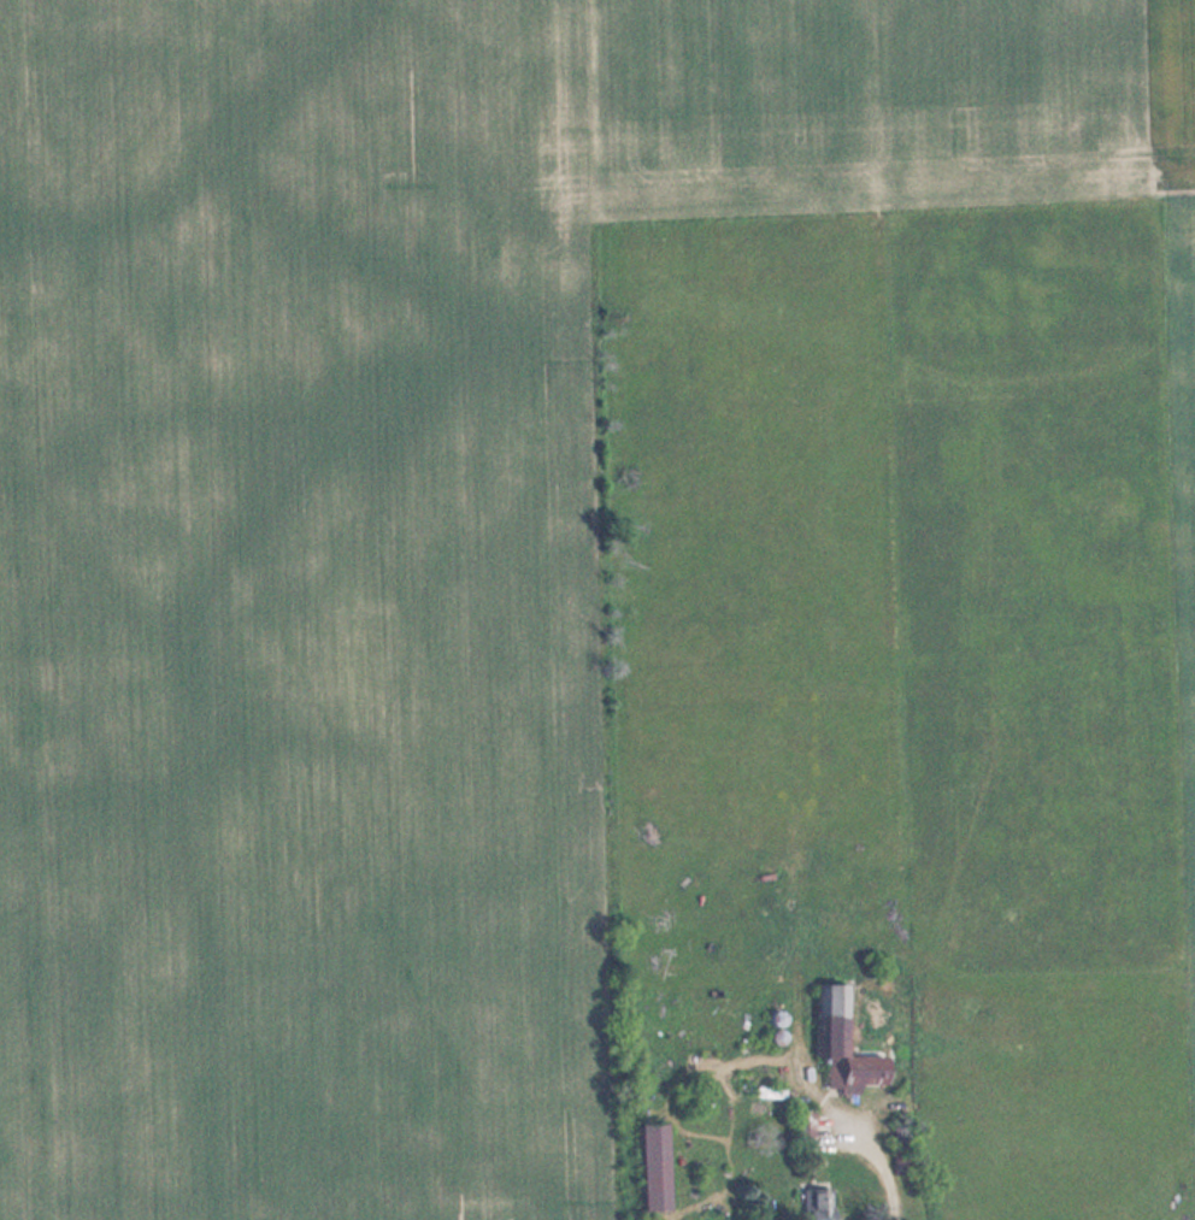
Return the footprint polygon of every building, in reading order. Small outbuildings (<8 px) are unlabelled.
[(852,984),(820,983),(818,1057),(830,1057),(829,1090),(892,1091),(893,1056),(851,1055),(852,984)] [(798,1134),(816,1134),(816,1110),(798,1110),(798,1134)] [(673,1209),(672,1124),(642,1124),(643,1210),(673,1209)] [(836,1187),(806,1187),(807,1219),(836,1219),(836,1187)]
